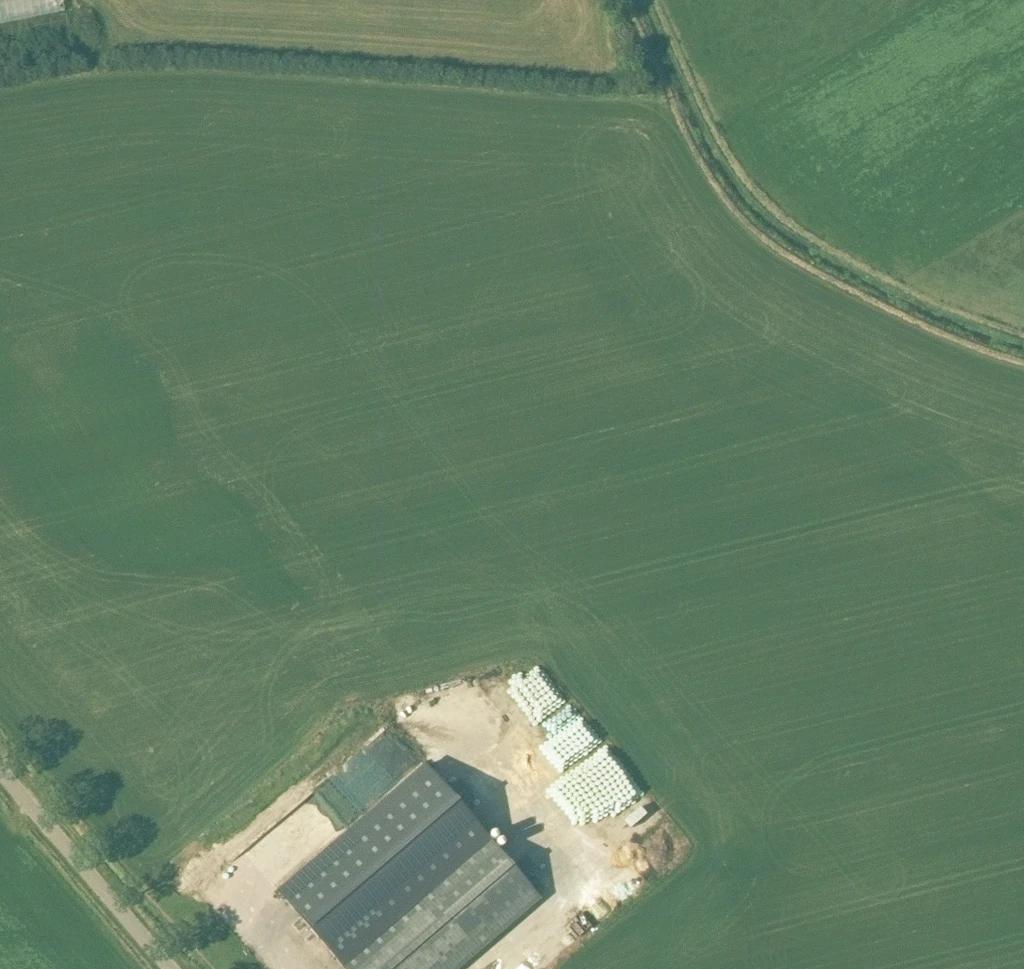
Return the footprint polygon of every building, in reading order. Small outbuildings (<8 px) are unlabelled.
[(61,0),(0,0),(0,24),(64,12),(61,0)] [(343,968),(459,968),(540,898),(422,765),(273,890),(343,968)]
